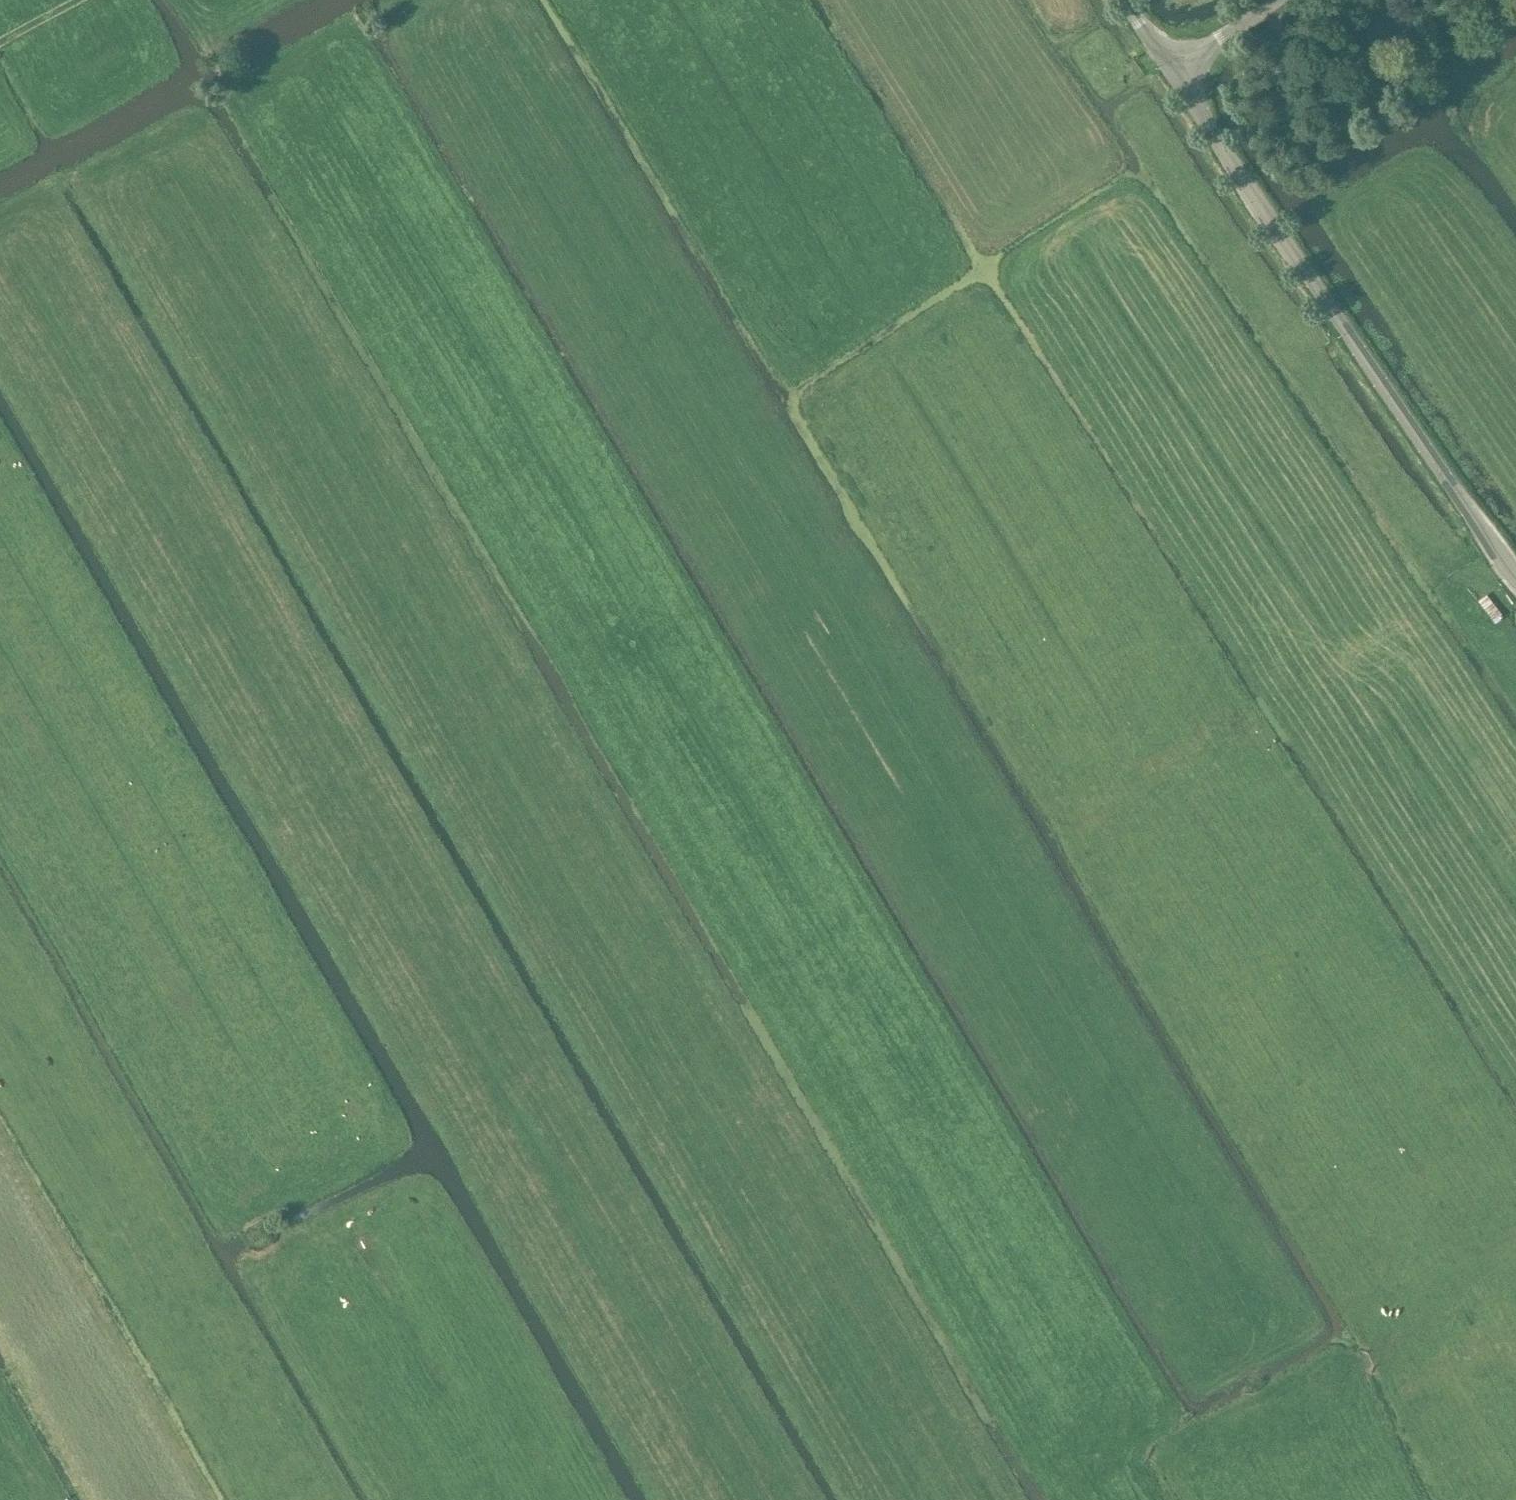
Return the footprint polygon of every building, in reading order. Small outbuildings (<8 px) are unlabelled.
[(1505,0),(1486,0),(1493,9),(1505,0)]
